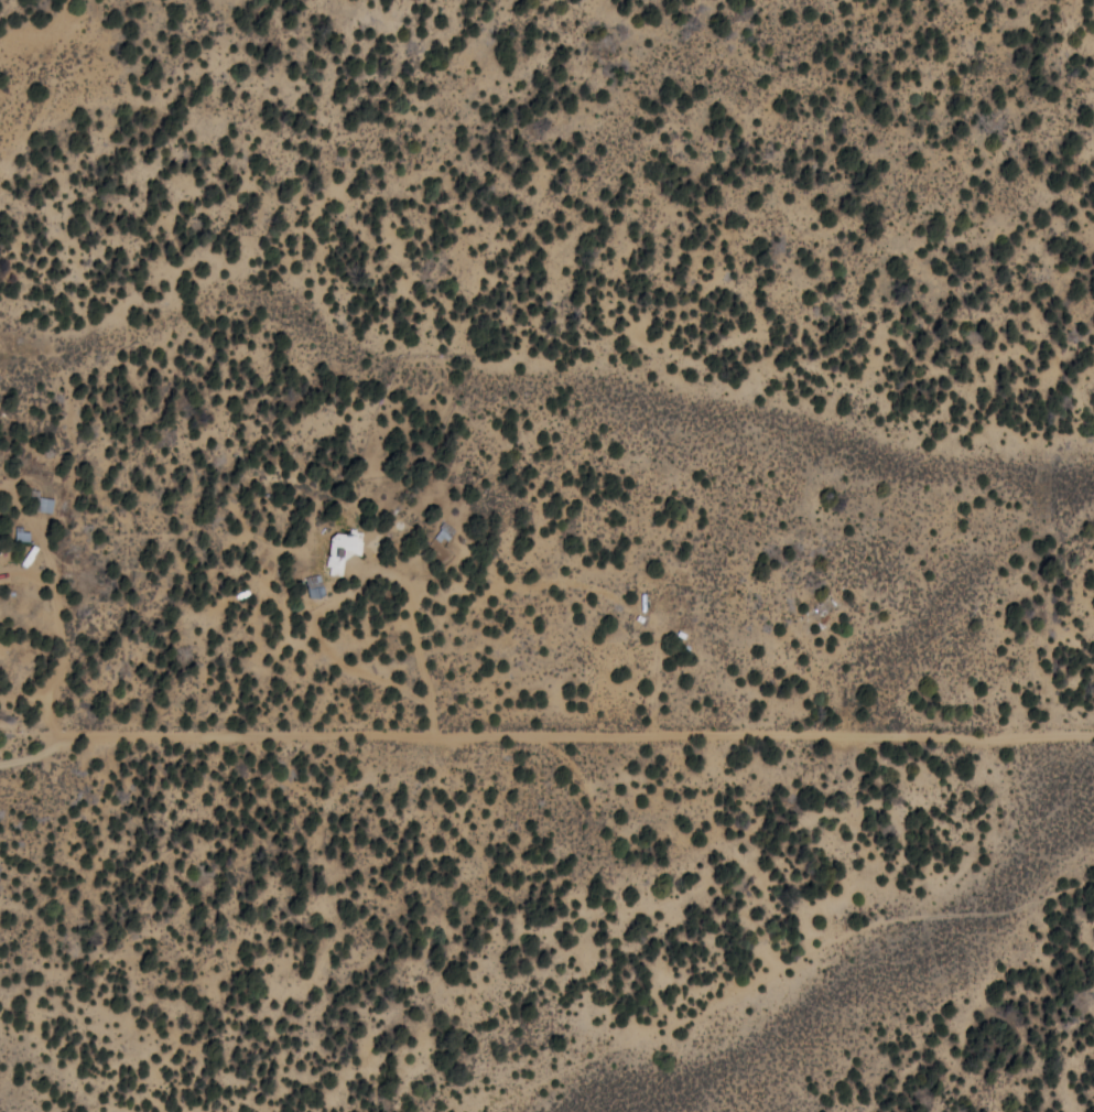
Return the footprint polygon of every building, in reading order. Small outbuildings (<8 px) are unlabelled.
[(345,554),(360,556),(364,530),(350,529),(350,535),(331,533),(326,573),(342,575),(345,554)] [(30,540),(30,531),(15,530),(15,539),(30,540)] [(325,596),(322,574),(306,576),(309,598),(325,596)]
